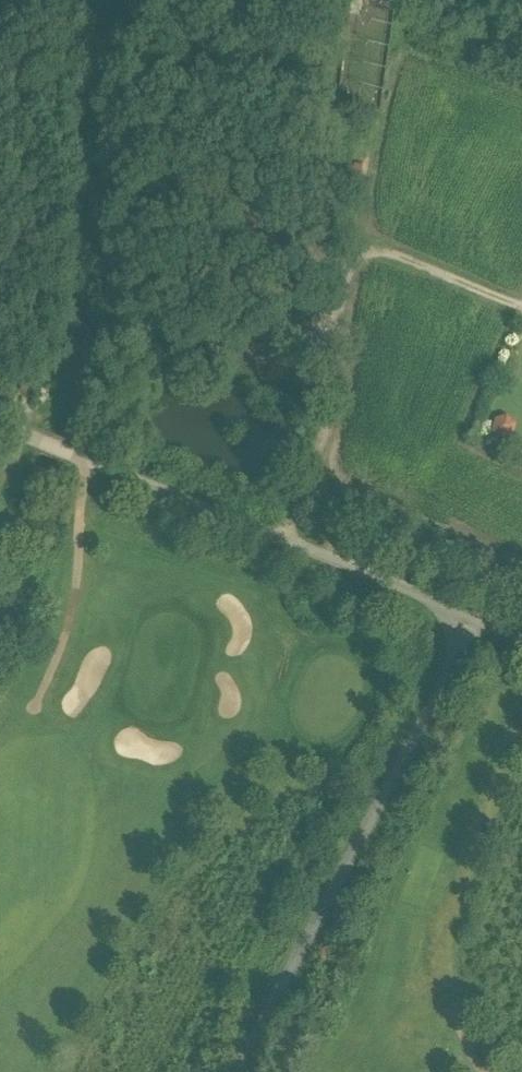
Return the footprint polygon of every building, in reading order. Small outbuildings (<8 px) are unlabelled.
[(510,445),(521,438),(521,425),(510,419),(499,425),(499,438),(510,445)]
